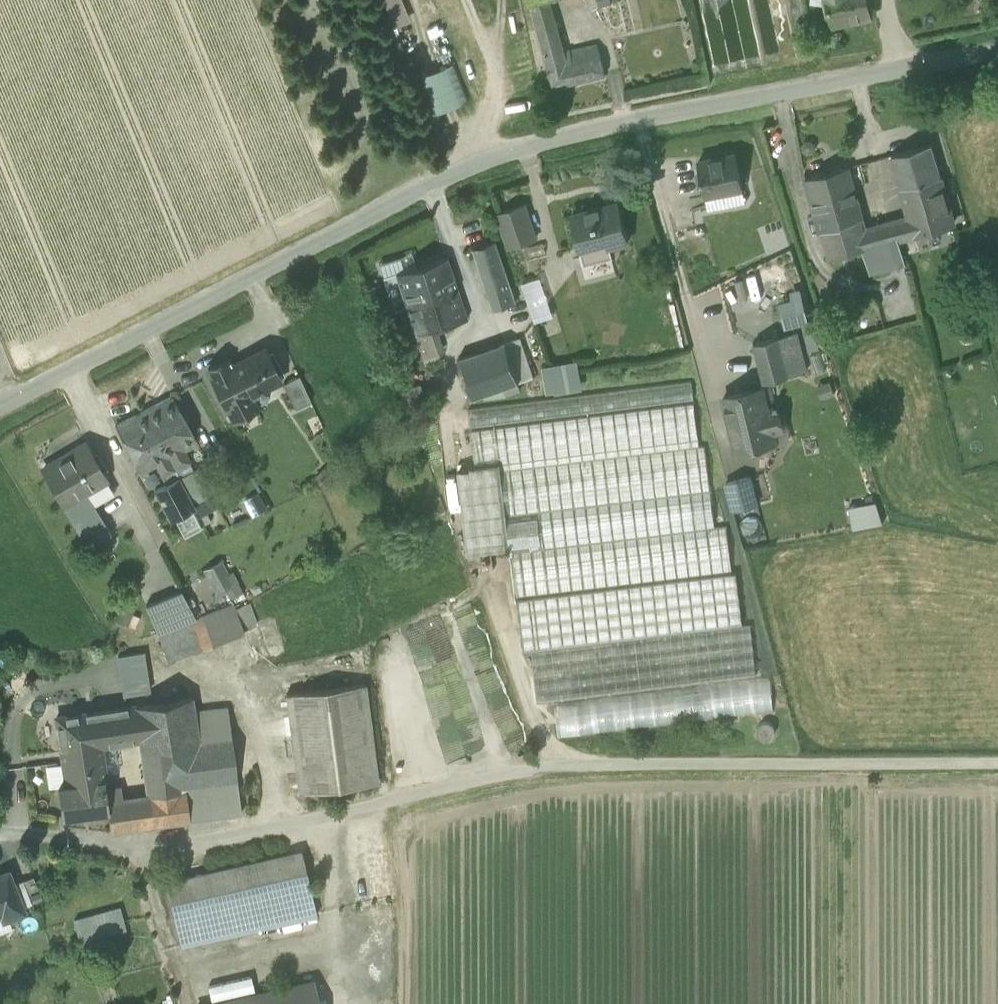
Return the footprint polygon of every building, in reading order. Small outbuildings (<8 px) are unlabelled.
[(402,0),(383,0),(394,27),(410,20),(402,0)] [(564,52),(549,0),(547,0),(531,4),(545,57),(554,88),(605,76),(597,44),(564,52)] [(832,24),(871,16),(868,0),(827,0),(832,24)] [(454,62),(413,77),(427,115),(468,100),(454,62)] [(931,144),(891,155),(909,217),(914,235),(898,239),(905,262),(960,248),(931,144)] [(735,154),(698,161),(705,195),(742,188),(735,154)] [(848,167),(805,179),(816,216),(817,216),(858,204),(848,167)] [(742,188),(705,195),(708,207),(745,200),(742,188)] [(618,203),(571,215),(580,248),(581,248),(585,263),(611,256),(608,247),(628,242),(618,203)] [(536,239),(524,204),(497,214),(509,248),(536,239)] [(909,217),(865,229),(858,204),(817,216),(829,258),(863,249),(869,272),(905,262),(898,239),(914,235),(909,217)] [(510,290),(494,242),(472,249),(488,297),(510,290)] [(446,257),(395,273),(406,306),(457,291),(446,257)] [(539,278),(522,284),(534,322),(552,316),(539,278)] [(510,290),(488,297),(492,310),(515,303),(510,290)] [(457,291),(406,306),(415,334),(435,328),(466,319),(457,291)] [(435,328),(415,334),(423,357),(437,353),(443,351),(435,328)] [(796,332),(780,336),(791,375),(807,371),(796,332)] [(780,336),(753,343),(764,382),(791,375),(780,336)] [(519,338),(505,343),(518,383),(532,378),(519,338)] [(505,343),(457,359),(470,398),(518,383),(505,343)] [(266,348),(231,365),(228,359),(208,369),(219,391),(218,394),(224,404),(226,405),(233,419),(256,407),(250,396),(282,379),(266,348)] [(437,353),(423,357),(425,366),(440,361),(437,353)] [(576,362),(544,368),(548,389),(580,384),(576,362)] [(311,401),(299,375),(283,383),(296,408),(311,401)] [(691,382),(468,409),(470,428),(693,400),(691,382)] [(770,386),(723,397),(736,451),(775,441),(773,432),(783,430),(777,405),(775,405),(770,386)] [(173,396),(144,410),(175,468),(176,469),(190,461),(185,450),(198,443),(173,396)] [(694,403),(471,430),(475,467),(500,464),(699,440),(694,403)] [(144,410),(116,425),(141,473),(156,465),(161,476),(175,468),(144,410)] [(85,441),(66,452),(68,456),(42,472),(62,505),(63,505),(78,530),(101,516),(93,503),(113,491),(106,479),(108,478),(85,441)] [(705,445),(501,470),(506,516),(711,491),(705,445)] [(203,464),(179,476),(195,506),(218,494),(203,464)] [(500,464),(475,467),(476,468),(458,470),(468,554),(506,549),(506,553),(510,552),(510,548),(507,522),(506,516),(501,470),(500,464)] [(179,476),(160,486),(176,516),(195,506),(179,476)] [(749,476),(726,483),(734,510),(757,503),(749,476)] [(711,497),(507,522),(510,548),(715,524),(711,497)] [(855,528),(883,521),(878,500),(850,507),(855,528)] [(101,516),(78,530),(88,547),(111,533),(101,516)] [(726,527),(510,552),(516,598),(517,598),(732,573),(726,527)] [(222,561),(202,571),(214,593),(224,588),(230,599),(243,593),(232,571),(229,573),(222,561)] [(732,573),(517,598),(523,651),(531,651),(742,626),(736,573),(732,574),(732,573)] [(181,590),(146,605),(158,634),(196,618),(181,590)] [(248,603),(234,609),(242,629),(256,624),(248,603)] [(233,606),(203,618),(213,645),(244,634),(242,629),(234,609),(233,606)] [(473,607),(438,612),(459,761),(512,755),(503,686),(473,607)] [(203,618),(159,635),(169,662),(213,645),(203,618)] [(742,626),(531,651),(537,703),(755,676),(751,625),(742,626)] [(143,653),(118,656),(124,696),(149,692),(143,653)] [(769,678),(554,704),(558,739),(773,712),(769,678)] [(365,684),(286,694),(299,793),(378,783),(365,684)] [(192,697),(135,706),(139,739),(139,740),(147,797),(143,797),(146,828),(241,814),(228,709),(195,713),(192,697)] [(135,706),(57,718),(67,786),(105,781),(100,745),(139,739),(135,706)] [(765,722),(759,725),(757,732),(760,738),(766,740),(773,737),(775,731),(772,724),(765,722)] [(67,786),(58,788),(62,817),(107,811),(108,811),(107,802),(105,781),(67,786)] [(143,797),(128,799),(132,830),(146,828),(143,797)] [(128,799),(107,802),(108,811),(107,811),(110,833),(132,830),(128,799)] [(301,851),(166,882),(175,922),(310,890),(301,851)] [(0,874),(0,930),(9,926),(6,919),(24,912),(22,906),(13,884),(8,871),(0,874)] [(33,876),(22,880),(31,903),(42,898),(33,876)] [(22,880),(13,884),(22,906),(31,903),(22,880)] [(310,890),(175,922),(181,946),(316,915),(310,890)] [(120,908),(74,921),(79,942),(126,929),(120,908)] [(215,1003),(318,1003),(313,981),(215,1003)]
